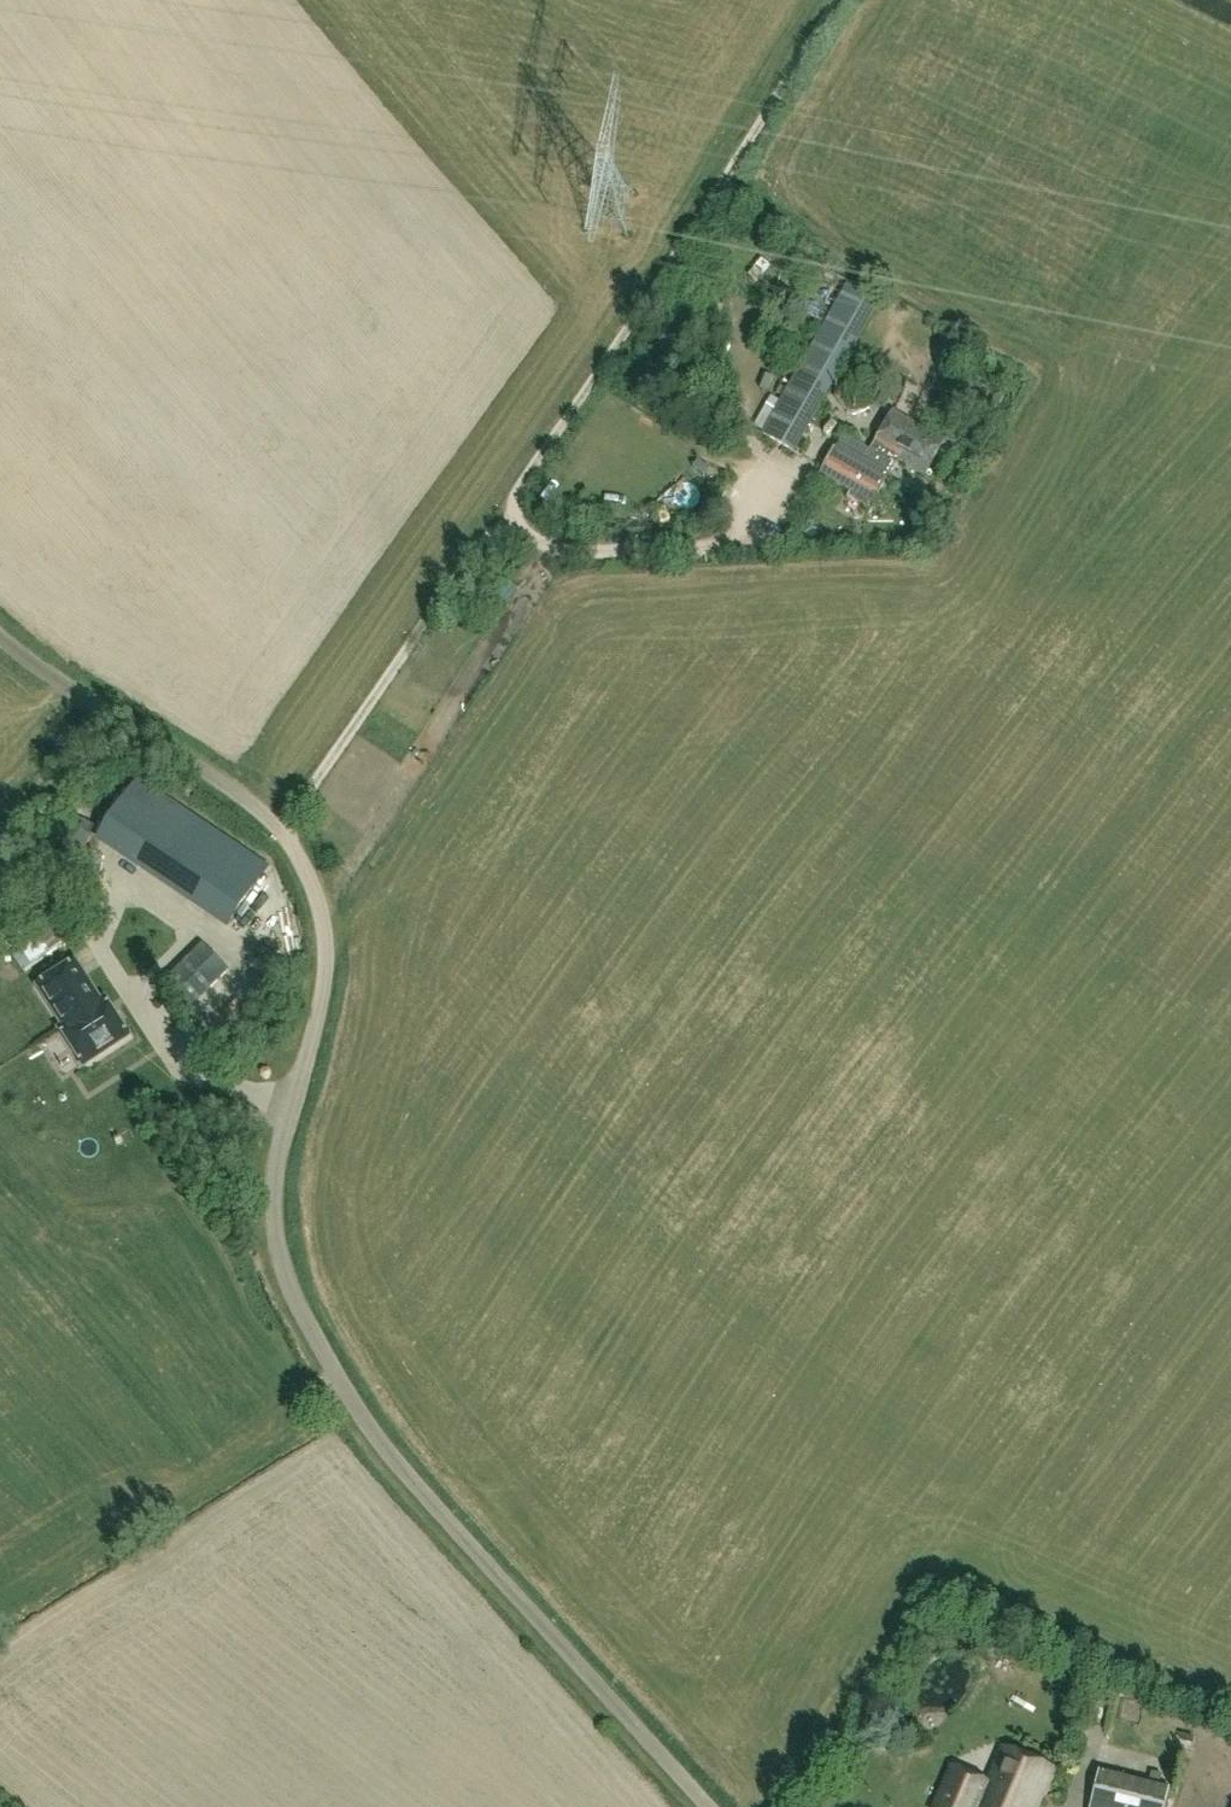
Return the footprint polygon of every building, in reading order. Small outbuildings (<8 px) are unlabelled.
[(817,338),(763,432),(795,451),(882,302),(849,283),(817,338)] [(945,395),(933,419),(952,429),(965,406),(945,395)] [(927,478),(948,440),(896,410),(874,449),(927,478)] [(894,465),(843,437),(823,474),(873,502),(894,465)] [(264,872),(137,785),(102,836),(228,923),(264,872)] [(203,945),(162,986),(189,1012),(230,971),(203,945)] [(104,999),(101,1002),(75,962),(38,986),(63,1026),(60,1028),(84,1066),(129,1037),(104,999)] [(1054,1767),(1005,1747),(990,1782),(953,1767),(936,1806),(1037,1806),(1054,1767)] [(1098,1773),(1091,1806),(1161,1806),(1166,1786),(1098,1773)]
